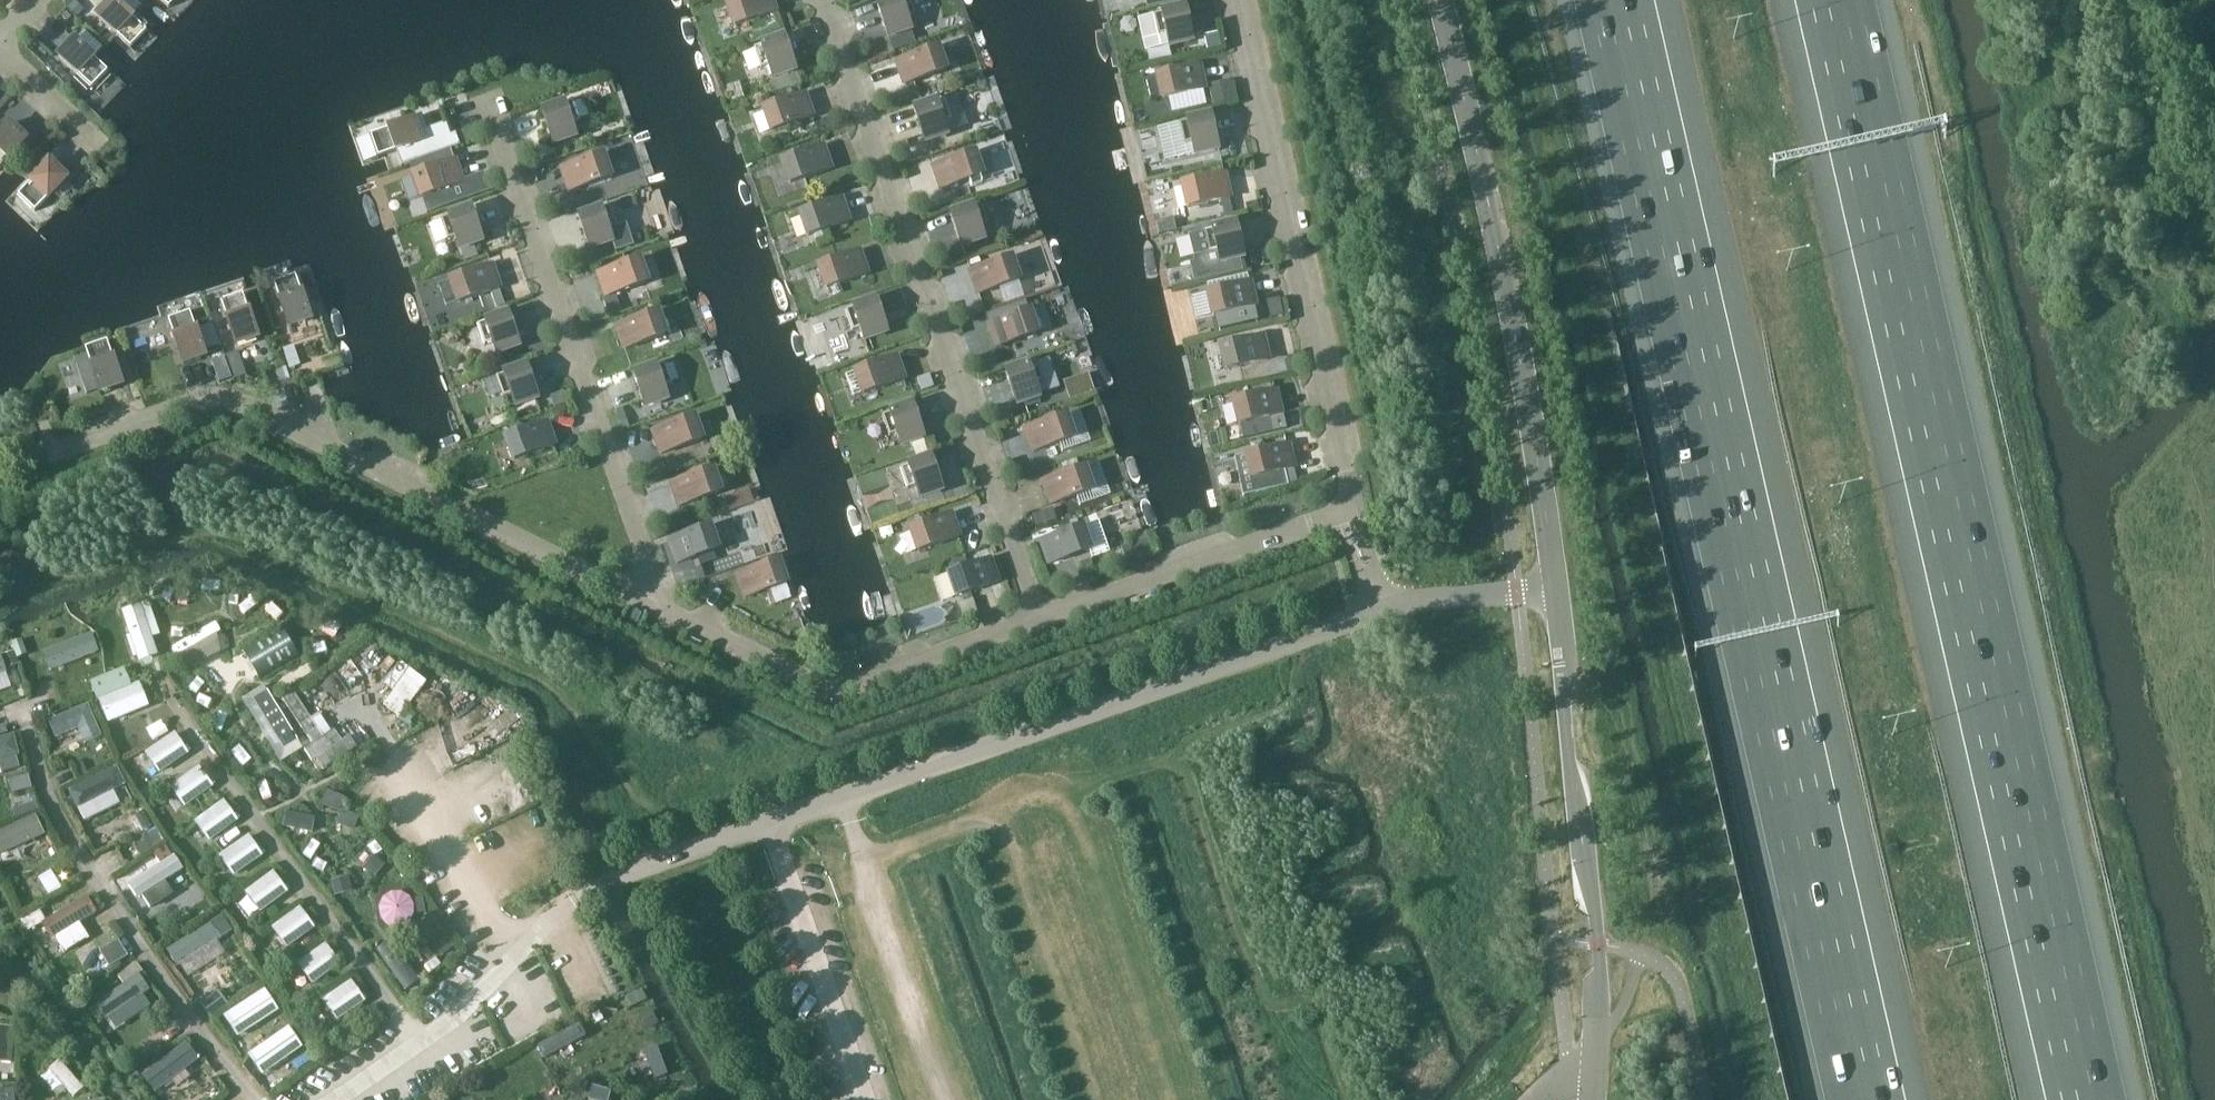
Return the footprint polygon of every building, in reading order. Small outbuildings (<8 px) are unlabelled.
[(147,31),(114,0),(97,17),(130,49),(147,31)] [(177,0),(160,0),(169,8),(177,0)] [(775,12),(771,0),(737,0),(727,4),(735,26),(775,12)] [(877,6),(888,37),(893,50),(915,42),(910,29),(907,18),(915,16),(909,0),(893,0),(877,6)] [(1147,8),(1182,0),(1145,0),(1147,8)] [(77,17),(84,10),(74,1),(67,8),(77,17)] [(1152,16),(1138,19),(1146,51),(1169,45),(1170,46),(1193,40),(1185,8),(1154,15),(1152,16)] [(747,34),(751,44),(780,34),(777,24),(747,34)] [(75,40),(59,57),(92,89),(108,72),(94,58),(103,49),(84,31),(76,40),(75,40)] [(1221,47),(1217,33),(1203,36),(1206,51),(1221,47)] [(773,77),(795,69),(784,38),(754,49),(761,69),(769,67),(773,77)] [(905,85),(945,71),(937,48),(897,62),(905,85)] [(1199,66),(1157,76),(1163,99),(1168,98),(1171,113),(1206,105),(1202,90),(1204,90),(1199,66)] [(772,94),(786,89),(800,84),(799,81),(796,73),(769,83),(772,94)] [(1234,101),(1234,100),(1230,80),(1208,86),(1212,106),(1233,102),(1234,101)] [(1,93),(7,98),(15,90),(10,84),(1,93)] [(772,131),(812,117),(804,95),(764,109),(772,131)] [(943,123),(951,121),(944,100),(914,111),(925,142),(947,134),(943,123)] [(572,125),(580,123),(572,102),(542,112),(553,144),(575,136),(572,125)] [(1186,115),(1188,119),(1209,114),(1208,110),(1186,115)] [(1179,124),(1157,129),(1164,161),(1195,154),(1218,148),(1211,116),(1179,124)] [(413,120),(370,135),(378,158),(397,151),(402,166),(460,146),(456,134),(450,136),(446,125),(443,126),(442,124),(427,130),(422,117),(413,120)] [(815,130),(812,120),(803,123),(807,133),(815,130)] [(26,141),(9,124),(0,134),(0,168),(26,141)] [(471,129),(456,134),(460,146),(475,141),(471,129)] [(906,141),(895,145),(898,152),(908,148),(906,141)] [(790,184),(830,170),(822,147),(782,161),(790,184)] [(941,190),(982,176),(974,153),(934,167),(941,190)] [(570,192),(610,178),(602,155),(562,169),(570,192)] [(415,177),(400,182),(407,202),(422,197),(428,195),(434,211),(490,191),(484,173),(462,181),(454,161),(414,175),(415,177)] [(35,212),(66,179),(49,163),(18,196),(35,212)] [(1229,198),(1230,198),(1224,175),(1183,184),(1188,208),(1220,200),(1229,198)] [(1233,216),(1229,198),(1220,200),(1224,217),(1233,216)] [(808,236),(849,222),(841,200),(800,213),(808,236)] [(980,228),(988,226),(981,205),(950,215),(961,247),(984,239),(980,228)] [(609,207),(578,218),(589,249),(611,241),(614,249),(632,243),(626,224),(616,228),(609,207)] [(460,248),(482,241),(471,209),(441,220),(448,241),(456,238),(460,248)] [(1193,262),(1189,263),(1193,283),(1242,271),(1239,258),(1243,257),(1236,224),(1205,232),(1189,236),(1193,255),(1192,256),(1193,262)] [(475,247),(473,244),(460,248),(461,252),(465,261),(478,257),(475,247)] [(936,255),(940,265),(950,262),(946,251),(936,255)] [(827,289),(867,275),(859,252),(819,266),(827,289)] [(978,295),(1018,281),(1010,258),(970,272),(978,295)] [(606,297),(646,283),(638,260),(598,274),(606,297)] [(459,302),(499,288),(491,266),(451,280),(459,302)] [(311,319),(296,275),(273,283),(288,326),(311,319)] [(1214,316),(1255,306),(1250,283),(1208,292),(1214,316)] [(504,305),(499,291),(498,289),(490,292),(496,308),(504,305)] [(258,337),(243,294),(220,301),(235,344),(258,337)] [(621,311),(615,294),(602,299),(608,316),(621,311)] [(1283,316),(1279,299),(1266,302),(1269,319),(1283,316)] [(864,340),(887,332),(876,300),(845,311),(853,332),(861,329),(864,340)] [(1008,318),(988,325),(996,347),(1036,333),(1029,311),(1028,311),(1025,301),(1005,308),(1008,318)] [(190,312),(168,320),(178,348),(183,363),(195,359),(205,355),(204,352),(219,347),(212,325),(197,330),(195,325),(190,312)] [(625,349),(665,335),(657,313),(617,327),(625,349)] [(497,353),(519,346),(508,314),(478,325),(485,346),(493,343),(497,353)] [(1226,370),(1268,360),(1262,337),(1221,347),(1226,370)] [(87,355),(74,359),(86,395),(99,390),(100,392),(122,384),(110,348),(107,341),(86,348),(85,349),(87,355)] [(289,369),(299,366),(293,346),(283,349),(289,369)] [(978,374),(997,368),(992,353),(973,359),(978,374)] [(863,394),(904,380),(896,357),(855,371),(863,394)] [(1036,362),(1005,373),(1016,404),(1039,397),(1038,396),(1059,388),(1049,358),(1036,362)] [(1297,371),(1296,368),(1294,358),(1284,361),(1286,373),(1295,372),(1297,371)] [(246,376),(242,364),(229,368),(233,380),(246,376)] [(663,388),(671,385),(664,364),(634,375),(645,406),(667,399),(663,388)] [(515,406),(538,398),(527,367),(496,377),(503,398),(511,395),(515,406)] [(231,379),(228,370),(215,374),(219,383),(231,379)] [(933,387),(929,375),(917,379),(921,391),(933,387)] [(1275,391),(1234,401),(1239,424),(1243,439),(1284,429),(1281,414),(1275,391)] [(992,409),(997,424),(1012,419),(1007,404),(992,409)] [(901,445),(924,437),(913,405),(882,416),(889,437),(897,434),(901,445)] [(1311,427),(1310,422),(1307,410),(1298,412),(1302,429),(1309,428),(1311,427)] [(629,428),(624,415),(618,417),(622,430),(629,428)] [(1033,452),(1073,438),(1065,416),(1025,430),(1033,452)] [(661,454),(701,440),(693,418),(653,432),(661,454)] [(514,460),(554,446),(546,423),(506,437),(514,460)] [(927,452),(922,440),(911,443),(915,456),(927,452)] [(1247,455),(1234,458),(1243,496),(1288,485),(1284,471),(1293,468),(1288,445),(1247,455)] [(919,497),(942,489),(931,458),(900,469),(908,489),(916,487),(919,497)] [(1051,505),(1091,491),(1084,468),(1043,482),(1051,505)] [(680,507),(720,493),(712,470),(672,484),(680,507)] [(740,507),(735,495),(724,499),(729,511),(740,507)] [(924,519),(922,514),(914,516),(916,522),(924,519)] [(918,551),(959,537),(951,515),(910,529),(918,551)] [(1082,528),(1042,542),(1049,564),(1089,550),(1092,559),(1107,554),(1096,523),(1082,528)] [(713,551),(717,550),(709,527),(669,541),(677,564),(697,557),(713,551)] [(716,560),(713,551),(697,557),(700,565),(716,560)] [(947,563),(950,574),(967,568),(964,557),(947,563)] [(957,597),(997,583),(989,560),(967,568),(950,574),(949,574),(957,597)] [(1093,571),(1093,570),(1089,560),(1078,563),(1082,574),(1086,573),(1093,571)] [(746,598),(766,591),(786,584),(778,562),(738,576),(746,598)] [(139,602),(120,609),(129,634),(127,635),(128,639),(130,638),(135,652),(133,652),(134,655),(155,648),(139,602)] [(243,652),(258,677),(297,654),(282,629),(243,652)] [(44,654),(51,672),(99,653),(92,635),(44,654)] [(12,643),(17,658),(27,655),(21,639),(12,643)] [(2,656),(6,668),(18,664),(14,652),(2,656)] [(90,682),(98,701),(131,686),(124,668),(90,682)] [(198,688),(188,674),(178,680),(189,694),(198,688)] [(149,706),(142,689),(144,688),(142,683),(139,684),(139,683),(131,686),(98,701),(108,723),(149,706)] [(297,741),(267,691),(253,700),(283,749),(297,741)] [(208,706),(201,695),(193,700),(201,712),(208,706)] [(295,695),(283,702),(311,745),(304,750),(311,761),(315,759),(323,771),(356,748),(348,737),(341,742),(333,731),(323,737),(295,695)] [(88,705),(50,721),(56,736),(79,727),(86,743),(101,737),(88,705)] [(227,731),(218,719),(210,725),(217,737),(227,731)] [(187,747),(185,748),(175,733),(145,753),(158,774),(188,754),(188,753),(190,751),(187,747)] [(238,750),(230,738),(222,743),(230,755),(238,750)] [(0,743),(0,759),(16,754),(12,740),(0,743)] [(19,768),(16,757),(0,761),(0,767),(2,773),(19,768)] [(312,781),(296,759),(273,773),(289,797),(312,781)] [(74,765),(79,778),(87,774),(81,762),(74,765)] [(169,788),(184,808),(213,787),(213,786),(215,784),(211,780),(209,781),(199,766),(169,788)] [(128,789),(119,771),(71,794),(79,814),(128,789)] [(9,781),(12,794),(31,789),(28,776),(9,781)] [(326,791),(321,804),(339,811),(344,798),(326,791)] [(194,822),(208,842),(238,821),(237,820),(240,819),(236,814),(234,815),(223,801),(194,822)] [(15,819),(38,810),(34,802),(12,811),(15,819)] [(358,818),(341,810),(335,824),(352,832),(358,818)] [(311,833),(315,818),(286,812),(283,827),(311,833)] [(0,837),(0,861),(47,838),(39,821),(0,837)] [(147,843),(150,848),(162,841),(155,830),(150,833),(148,833),(145,843),(147,843)] [(296,830),(288,836),(298,849),(306,842),(296,830)] [(233,877),(262,856),(262,855),(264,854),(261,849),(259,850),(248,835),(218,856),(233,877)] [(153,854),(160,864),(172,857),(165,846),(153,854)] [(321,864),(311,851),(303,855),(312,870),(321,864)] [(384,865),(374,856),(363,868),(374,877),(384,865)] [(288,892),(287,891),(289,890),(286,885),(284,887),(273,872),(245,893),(259,913),(288,892)] [(38,880),(46,894),(59,887),(50,873),(38,880)] [(352,892),(348,878),(330,882),(334,897),(352,892)] [(374,879),(359,887),(387,932),(402,921),(374,879)] [(173,894),(164,881),(149,891),(158,904),(173,894)] [(410,900),(415,915),(426,911),(421,897),(410,900)] [(354,905),(347,911),(355,923),(363,917),(354,905)] [(286,948),(314,928),(314,927),(316,926),(312,921),(310,923),(299,908),(271,928),(286,948)] [(28,931),(41,924),(46,921),(39,910),(21,919),(28,931)] [(441,932),(430,916),(418,925),(429,940),(441,932)] [(210,923),(219,936),(229,930),(220,917),(210,923)] [(65,952),(88,938),(79,923),(56,937),(65,952)] [(375,935),(366,924),(358,928),(366,940),(375,935)] [(221,945),(211,929),(167,956),(177,972),(221,945)] [(453,947),(446,938),(434,947),(441,956),(453,947)] [(99,951),(109,967),(128,956),(118,940),(99,951)] [(405,991),(420,980),(391,940),(376,950),(405,991)] [(340,964),(339,963),(341,962),(338,957),(336,959),(325,944),(297,965),(312,984),(340,964)] [(436,962),(427,969),(432,977),(442,968),(436,962)] [(117,977),(123,985),(142,972),(136,964),(117,977)] [(86,1012),(97,1027),(149,989),(139,974),(86,1012)] [(365,1002),(364,1001),(367,1000),(363,995),(361,996),(351,981),(322,1001),(336,1021),(365,1002)] [(264,990),(223,1016),(237,1037),(278,1010),(264,990)] [(199,1005),(210,1018),(227,1005),(216,992),(199,1005)] [(12,1051),(14,1024),(7,1023),(0,1023),(0,1063),(11,1063),(12,1051)] [(288,1027),(247,1055),(262,1075),(302,1047),(288,1027)] [(198,1068),(182,1051),(141,1081),(157,1099),(198,1068)] [(62,1065),(50,1076),(75,1099),(78,1099),(90,1090),(62,1065)] [(611,1091),(592,1086),(588,1099),(590,1099),(608,1099),(611,1091)] [(13,1088),(0,1090),(0,1099),(15,1099),(13,1088)]
